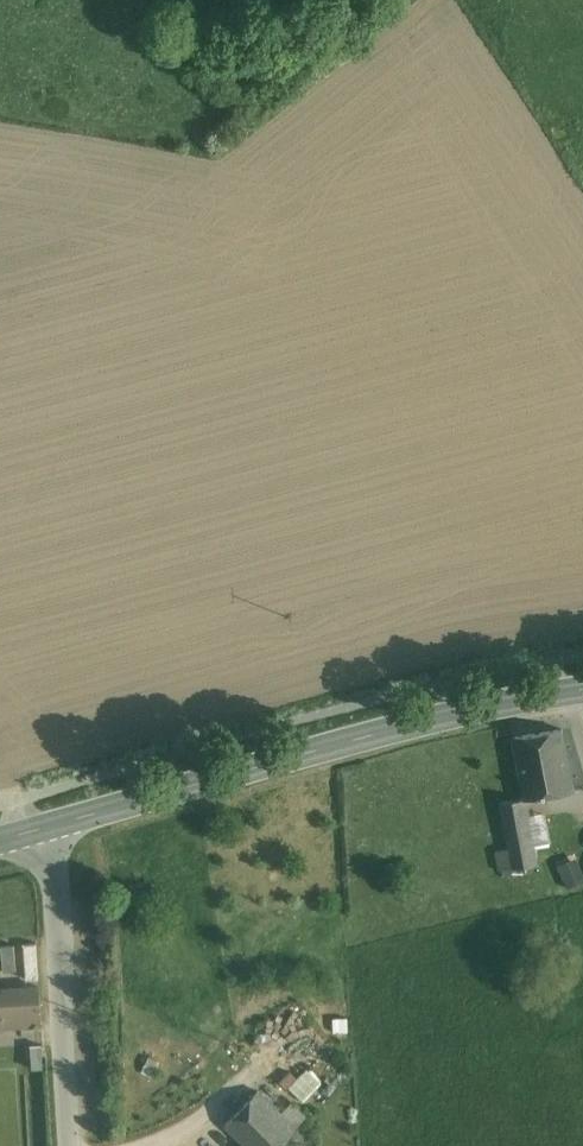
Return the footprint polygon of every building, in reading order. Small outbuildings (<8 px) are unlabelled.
[(562,729),(513,737),(524,798),(526,798),(574,791),(562,729)] [(524,798),(500,803),(503,818),(528,813),(526,798),(524,798)] [(545,810),(528,813),(534,842),(551,839),(545,810)] [(528,813),(503,818),(508,847),(534,842),(528,813)] [(534,842),(508,847),(508,849),(512,868),(538,864),(534,842)] [(508,849),(496,852),(499,871),(512,868),(508,849)] [(579,864),(560,872),(568,889),(582,882),(582,873),(579,864)] [(42,976),(40,943),(26,943),(28,978),(42,976)] [(14,944),(1,946),(3,972),(16,970),(14,944)] [(42,1025),(39,986),(0,989),(0,1028),(42,1025)] [(227,1125),(244,1142),(248,1145),(276,1145),(279,1144),(294,1128),(259,1092),(227,1125)] [(331,1136),(318,1121),(309,1130),(321,1144),(331,1136)] [(294,1128),(279,1144),(281,1145),(312,1145),(294,1128)]
